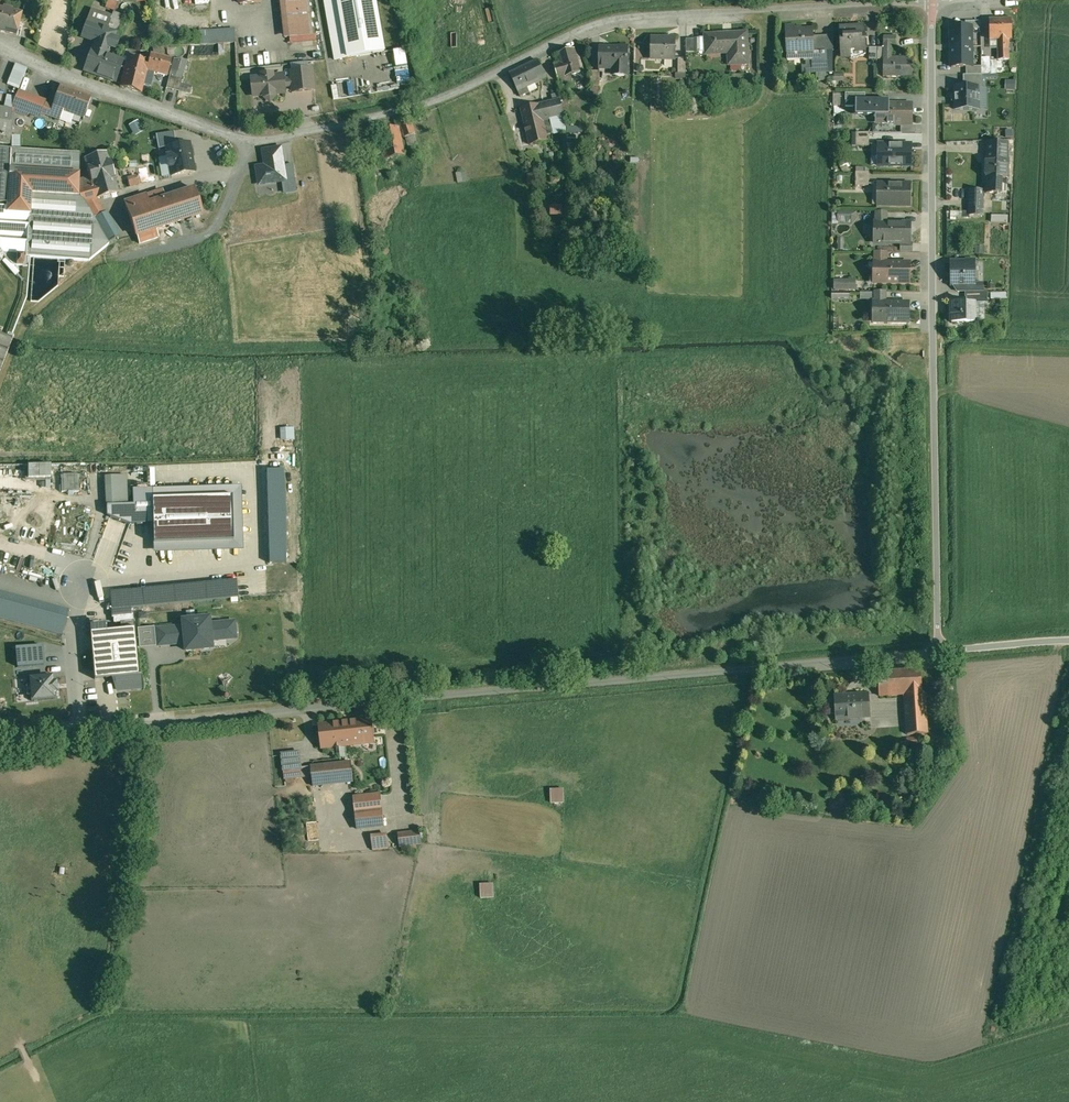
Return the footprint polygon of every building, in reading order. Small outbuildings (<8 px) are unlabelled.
[(113,0),(108,0),(105,7),(115,11),(118,2),(113,0)] [(284,24),(288,24),(289,37),(312,35),(308,0),(282,0),(284,24)] [(335,60),(385,52),(375,0),(325,0),(335,60)] [(16,35),(22,12),(0,7),(0,31),(16,35)] [(112,16),(91,9),(86,21),(116,32),(122,15),(113,12),(112,16)] [(1012,19),(990,19),(990,39),(1009,39),(1013,39),(1012,19)] [(116,32),(86,21),(81,37),(94,42),(111,48),(116,49),(119,39),(114,37),(116,32)] [(948,67),(973,67),(972,25),(948,25),(948,67)] [(864,26),(840,28),(841,50),(866,48),(864,26)] [(231,29),(199,31),(200,45),(232,43),(231,29)] [(801,31),(786,32),(788,60),(805,59),(814,58),(813,37),(812,29),(801,30),(801,31)] [(746,33),(705,35),(706,54),(729,53),(729,65),(748,64),(746,33)] [(833,36),(813,37),(814,58),(805,59),(805,61),(810,60),(811,73),(833,72),(833,36)] [(897,37),(884,36),(883,77),(913,77),(913,58),(892,58),(893,45),(897,45),(897,37)] [(674,39),(661,39),(651,38),(651,59),(675,59),(675,39),(674,39)] [(695,39),(686,39),(686,58),(686,59),(686,52),(695,53),(695,39)] [(1009,39),(998,39),(999,60),(1010,60),(1009,39)] [(111,48),(94,42),(91,50),(84,71),(116,82),(123,61),(105,54),(110,51),(109,51),(111,48)] [(612,49),(600,49),(600,48),(599,48),(599,68),(616,68),(616,76),(627,76),(627,68),(628,68),(628,48),(620,47),(620,50),(613,49),(612,49)] [(574,50),(554,56),(557,64),(555,65),(556,70),(555,70),(557,75),(558,75),(559,78),(581,71),(574,50)] [(171,59),(150,53),(148,61),(146,70),(147,71),(166,76),(171,59)] [(148,61),(129,57),(120,86),(141,92),(147,71),(146,70),(148,61)] [(990,57),(981,57),(982,75),(990,74),(990,57)] [(686,58),(678,58),(678,74),(686,74),(686,59),(686,58)] [(174,59),(169,76),(182,79),(187,62),(174,59)] [(537,60),(510,74),(518,90),(545,77),(537,60)] [(15,63),(8,82),(20,86),(27,68),(15,63)] [(312,70),(292,72),(294,92),(314,90),(312,70)] [(600,71),(591,71),(591,87),(600,87),(600,71)] [(273,74),(262,75),(262,78),(252,79),(254,96),(264,95),(265,97),(275,96),(275,94),(285,93),(283,75),(273,76),(273,74)] [(182,79),(169,76),(166,88),(179,92),(182,79)] [(91,97),(60,85),(53,106),(62,109),(62,110),(84,117),(91,97)] [(952,110),(978,110),(977,85),(952,86),(952,110)] [(45,100),(18,90),(11,107),(38,118),(45,100)] [(889,93),(877,93),(877,105),(889,105),(889,93)] [(538,105),(542,122),(543,122),(564,117),(560,100),(538,105)] [(875,100),(863,100),(863,109),(883,109),(882,124),(912,124),(912,105),(889,105),(877,105),(875,105),(875,100)] [(53,106),(46,104),(43,113),(59,118),(62,110),(62,109),(53,106)] [(538,105),(522,109),(531,145),(548,141),(546,135),(543,122),(542,122),(538,105)] [(11,137),(12,109),(0,108),(0,135),(11,137)] [(410,117),(399,121),(407,144),(410,143),(412,147),(418,144),(415,134),(416,134),(410,117)] [(564,117),(543,122),(546,135),(566,131),(566,127),(564,117)] [(143,130),(137,120),(128,125),(134,135),(143,130)] [(399,129),(377,133),(382,161),(388,159),(388,163),(393,162),(392,159),(404,156),(399,129)] [(175,146),(173,131),(156,134),(158,149),(164,148),(175,146)] [(869,133),(855,133),(855,147),(869,147),(869,133)] [(0,135),(0,142),(11,144),(11,137),(0,135)] [(1007,144),(989,143),(988,159),(986,159),(986,178),(987,178),(986,193),(998,194),(998,178),(1007,178),(1008,159),(1006,159),(1007,144)] [(175,146),(164,148),(169,180),(195,176),(190,144),(175,146)] [(912,144),(878,144),(878,156),(881,156),(881,165),(878,165),(877,167),(903,167),(903,165),(910,165),(910,167),(911,167),(912,144)] [(12,149),(10,149),(10,151),(0,150),(0,251),(11,264),(27,265),(28,256),(88,260),(108,245),(93,218),(84,202),(79,196),(78,196),(79,153),(12,149)] [(283,149),(260,152),(263,168),(256,169),(259,192),(289,188),(283,149)] [(107,152),(84,158),(92,185),(96,199),(97,199),(118,192),(107,152)] [(869,172),(855,172),(855,187),(869,187),(869,172)] [(129,177),(132,187),(140,184),(138,175),(129,177)] [(911,184),(877,184),(877,195),(880,195),(880,204),(877,204),(877,206),(902,205),(902,204),(909,204),(909,206),(911,206),(911,184)] [(92,185),(79,189),(79,196),(84,202),(96,199),(92,185)] [(146,195),(124,202),(135,236),(202,214),(194,188),(149,203),(146,195)] [(983,191),(970,191),(970,212),(970,215),(982,215),(983,191)] [(104,212),(97,199),(96,199),(84,202),(93,218),(104,212)] [(104,212),(93,218),(108,245),(116,240),(115,238),(120,235),(106,211),(104,212)] [(887,212),(875,212),(875,223),(874,223),(874,229),(880,229),(880,243),(910,243),(910,224),(887,224),(887,212)] [(910,263),(887,263),(887,252),(875,252),(875,263),(874,263),(874,268),(880,268),(880,283),(910,283),(910,263)] [(974,262),(951,262),(951,284),(959,284),(974,284),(974,262)] [(859,290),(859,279),(837,279),(837,290),(859,290)] [(983,284),(974,284),(959,284),(959,292),(978,292),(983,292),(983,284)] [(909,303),(886,303),(886,291),(874,291),(874,303),(873,304),(873,308),(879,308),(879,323),(909,322),(909,303)] [(965,301),(952,301),(952,323),(966,323),(966,322),(975,322),(974,302),(966,302),(965,301)] [(0,332),(0,368),(12,337),(0,332)] [(293,466),(293,453),(280,453),(280,466),(293,466)] [(54,465),(31,465),(32,477),(54,477),(54,465)] [(77,475),(77,474),(63,475),(61,476),(61,492),(67,492),(67,493),(68,495),(73,495),(74,492),(80,492),(79,475),(77,475)] [(240,487),(132,488),(132,507),(127,506),(126,475),(104,475),(106,515),(132,526),(155,525),(155,552),(241,551),(240,487)] [(236,581),(110,592),(112,616),(132,615),(131,607),(237,598),(236,581)] [(63,636),(70,608),(0,589),(0,619),(63,636)] [(179,625),(138,628),(139,648),(182,646),(183,652),(213,650),(213,643),(237,641),(236,622),(210,624),(209,616),(178,618),(179,625)] [(134,627),(91,631),(96,679),(115,677),(139,675),(134,627)] [(42,645),(15,647),(17,667),(44,665),(42,645)] [(921,668),(878,671),(880,696),(905,694),(907,735),(927,733),(925,693),(922,693),(921,668)] [(52,675),(30,677),(32,700),(54,699),(52,675)] [(117,692),(141,689),(140,675),(139,675),(115,677),(117,692)] [(868,695),(847,696),(847,695),(834,696),(836,719),(870,717),(869,694),(868,694),(868,695)] [(370,719),(320,725),(322,748),(373,742),(370,719)] [(299,752),(282,754),(285,779),(302,777),(299,752)] [(350,762),(311,766),(313,786),(352,781),(350,762)] [(380,789),(353,792),(357,829),(384,825),(380,789)] [(564,789),(551,789),(552,803),(565,802),(564,789)] [(851,803),(827,798),(824,813),(848,818),(851,803)] [(873,815),(860,813),(858,822),(871,824),(873,815)] [(419,832),(399,834),(400,847),(421,845),(419,832)] [(387,834),(371,836),(373,850),(389,848),(387,834)] [(494,883),(481,884),(481,899),(494,898),(494,883)]
